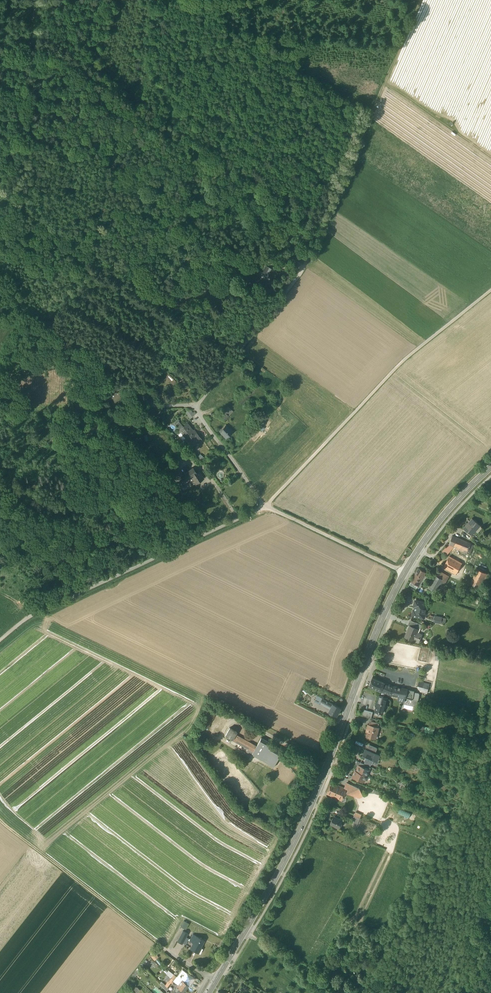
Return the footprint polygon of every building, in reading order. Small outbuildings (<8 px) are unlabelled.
[(261,273),(270,278),(274,270),(265,266),(261,273)] [(167,379),(173,385),(176,382),(170,376),(167,379)] [(257,384),(242,398),(244,400),(259,387),(257,384)] [(223,411),(228,416),(233,411),(227,406),(223,411)] [(189,418),(196,413),(194,411),(193,412),(191,410),(188,410),(185,413),(186,414),(189,418)] [(219,416),(224,421),(228,416),(223,411),(219,416)] [(179,420),(177,417),(172,421),(179,429),(183,426),(178,421),(179,420)] [(179,429),(192,446),(201,439),(196,433),(196,434),(187,423),(183,427),(183,426),(179,429)] [(219,431),(226,439),(233,432),(225,425),(219,431)] [(179,478),(182,483),(186,480),(183,476),(177,468),(169,474),(174,481),(179,478)] [(188,478),(193,485),(203,478),(198,472),(196,474),(193,469),(183,476),(186,480),(188,478)] [(99,507),(106,510),(109,506),(105,504),(106,503),(99,499),(97,504),(100,505),(99,507)] [(463,528),(471,535),(480,526),(472,519),(463,528)] [(453,536),(449,544),(454,546),(457,547),(456,549),(466,554),(471,543),(453,536)] [(448,553),(454,546),(449,544),(442,551),(448,553)] [(462,564),(449,557),(443,567),(456,574),(462,564)] [(413,578),(420,582),(425,572),(418,569),(413,578)] [(470,584),(481,589),(488,574),(477,569),(470,584)] [(435,592),(438,594),(444,586),(445,586),(450,578),(439,571),(436,576),(442,579),(435,592)] [(429,589),(435,592),(442,579),(436,576),(429,589)] [(409,585),(416,589),(420,582),(413,578),(409,585)] [(412,616),(422,618),(423,613),(425,613),(427,606),(425,606),(421,605),(420,604),(419,605),(419,607),(415,607),(414,610),(413,610),(412,616)] [(405,637),(413,640),(417,632),(419,627),(414,626),(414,627),(409,626),(411,627),(408,632),(407,632),(405,637)] [(422,634),(417,632),(413,640),(419,643),(422,634)] [(369,686),(381,691),(384,683),(372,678),(369,686)] [(393,686),(384,683),(381,691),(389,695),(389,694),(393,686)] [(405,698),(406,698),(407,689),(393,686),(389,694),(398,696),(405,698)] [(415,690),(407,689),(406,698),(413,699),(414,692),(415,690)] [(375,711),(380,713),(380,712),(383,713),(387,699),(383,698),(384,696),(380,695),(378,702),(377,702),(376,706),(377,706),(375,711)] [(324,703),(331,707),(333,704),(322,698),(321,701),(319,700),(319,701),(321,702),(324,703)] [(329,711),(337,715),(341,708),(333,704),(331,707),(330,709),(329,711)] [(203,726),(208,728),(216,713),(211,710),(203,726)] [(367,736),(375,738),(378,727),(374,726),(369,725),(368,725),(367,729),(369,730),(368,732),(367,736)] [(225,736),(232,740),(232,739),(235,735),(236,732),(229,728),(225,736)] [(282,750),(270,743),(260,738),(256,747),(235,735),(232,739),(248,749),(253,751),(251,755),(259,759),(273,767),(278,759),(282,750)] [(367,750),(375,753),(377,748),(369,744),(367,750)] [(371,763),(372,763),(373,759),(377,760),(379,755),(375,753),(367,750),(365,749),(363,754),(367,756),(365,760),(365,761),(371,763)] [(359,765),(356,771),(367,775),(369,769),(364,767),(361,765),(359,765)] [(364,782),(367,775),(356,771),(355,770),(353,776),(352,777),(357,779),(364,782)] [(327,793),(342,800),(346,789),(332,783),(327,793)] [(352,789),(354,795),(361,792),(360,790),(359,787),(351,784),(349,789),(350,790),(352,789)] [(408,817),(410,812),(399,808),(397,813),(408,817)] [(330,824),(339,828),(343,820),(336,817),(336,819),(333,818),(330,824)] [(188,933),(183,931),(177,941),(182,944),(182,943),(186,937),(188,933)] [(198,953),(200,954),(203,949),(201,948),(201,947),(200,947),(204,940),(193,934),(190,939),(194,941),(193,943),(190,948),(198,953)] [(178,967),(173,974),(173,975),(177,977),(182,970),(178,967)] [(182,970),(177,977),(174,981),(177,984),(178,985),(182,980),(187,974),(182,970)] [(193,979),(187,974),(182,980),(188,985),(193,979)] [(177,984),(176,985),(183,991),(188,985),(182,980),(178,985),(177,984)]
